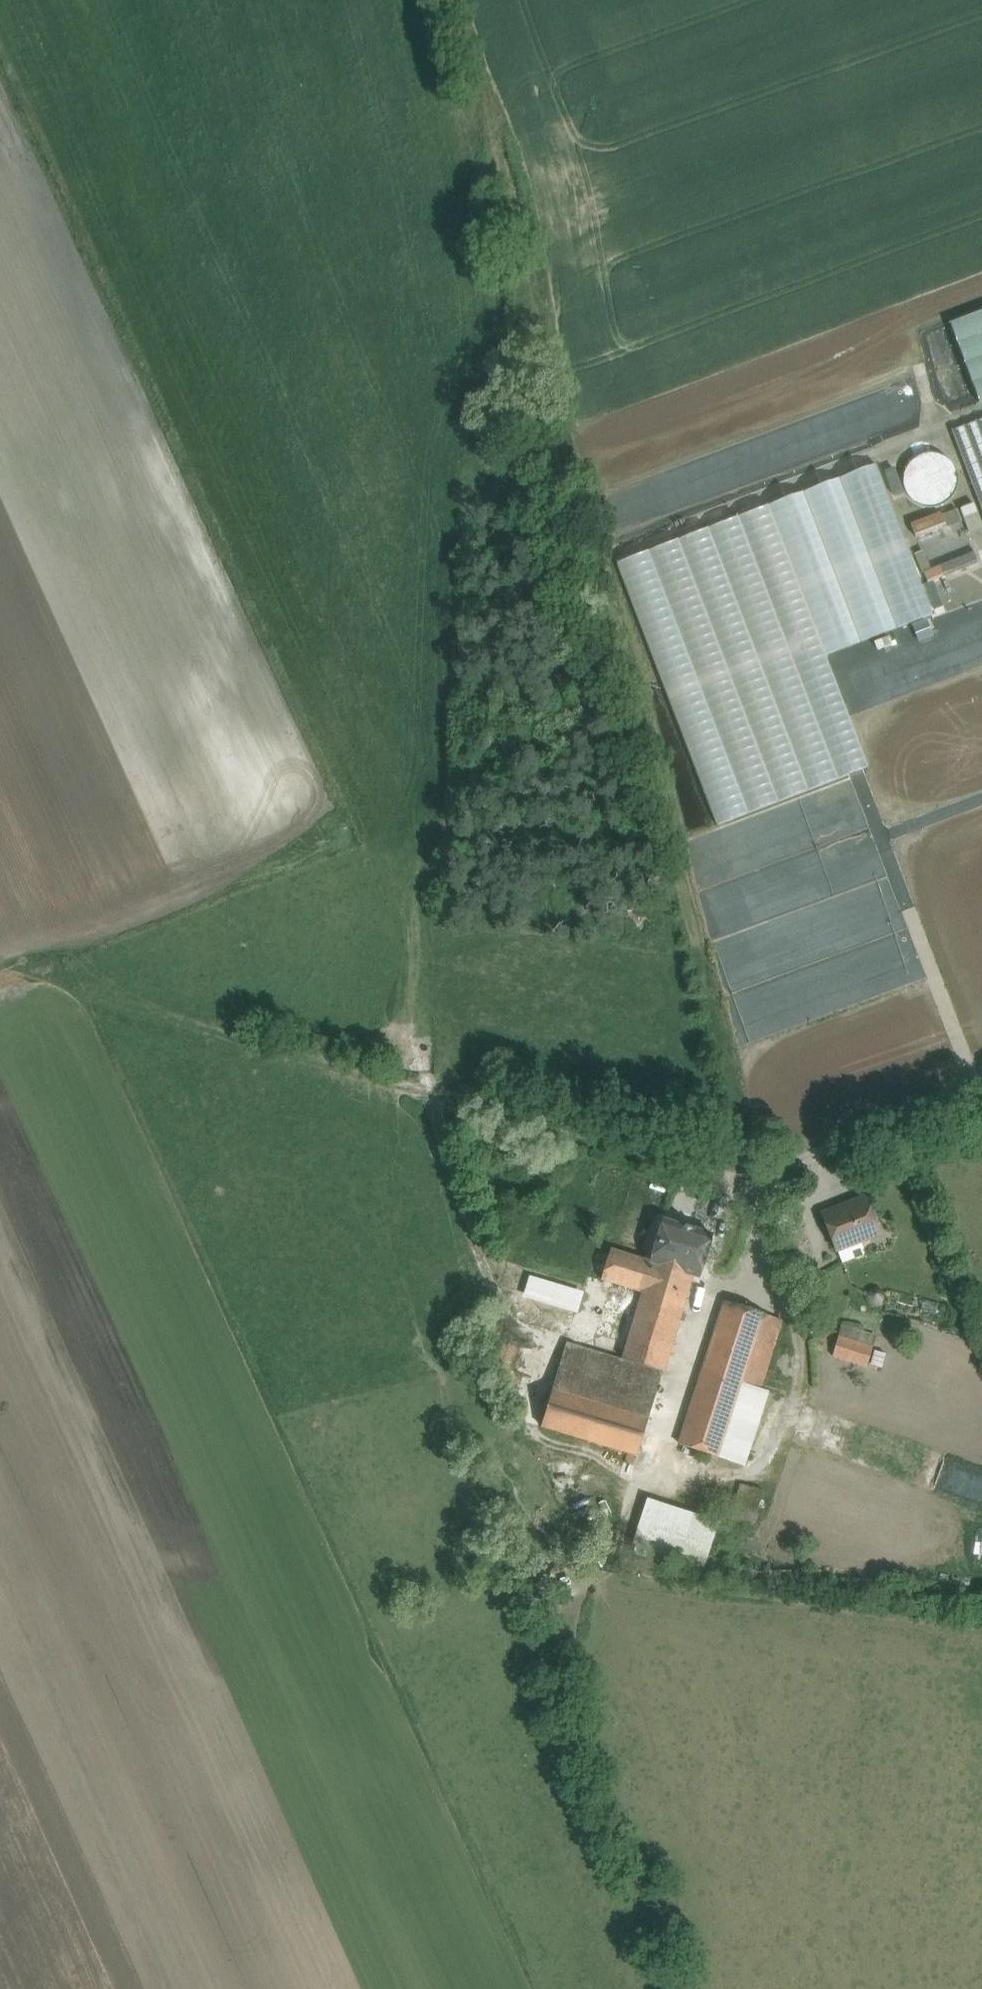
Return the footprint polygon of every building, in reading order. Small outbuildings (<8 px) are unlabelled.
[(949,326),(979,405),(981,404),(981,313),(949,326)] [(951,433),(981,516),(981,421),(951,433)] [(881,465),(807,493),(865,644),(938,616),(881,465)] [(909,530),(914,541),(946,528),(941,517),(909,530)] [(973,555),(942,568),(945,577),(977,564),(973,555)] [(863,1200),(822,1217),(835,1251),(877,1234),(873,1225),(874,1225),(876,1219),(873,1212),(868,1210),(867,1210),(863,1200)] [(694,1231),(680,1227),(679,1227),(663,1223),(651,1262),(697,1277),(710,1237),(694,1232),(694,1231)] [(603,1273),(610,1251),(596,1247),(590,1269),(603,1273)] [(697,1277),(651,1262),(651,1263),(610,1251),(603,1273),(601,1281),(642,1294),(622,1361),(627,1363),(662,1374),(691,1280),(696,1282),(697,1277)] [(528,1281),(521,1302),(574,1319),(580,1297),(528,1281)] [(725,1304),(679,1446),(717,1459),(736,1399),(741,1385),(763,1315),(725,1304)] [(763,1315),(741,1385),(759,1391),(782,1321),(763,1315)] [(872,1349),(837,1338),(832,1357),(866,1368),(872,1349)] [(622,1361),(566,1344),(555,1379),(651,1408),(662,1374),(627,1363),(622,1361)] [(651,1408),(555,1379),(540,1427),(637,1456),(651,1408)] [(759,1391),(741,1385),(736,1399),(755,1405),(759,1391)] [(736,1465),(755,1405),(736,1399),(717,1459),(736,1465)] [(739,1486),(730,1520),(750,1525),(759,1491),(739,1486)] [(716,1530),(644,1507),(630,1549),(702,1572),(716,1530)]
